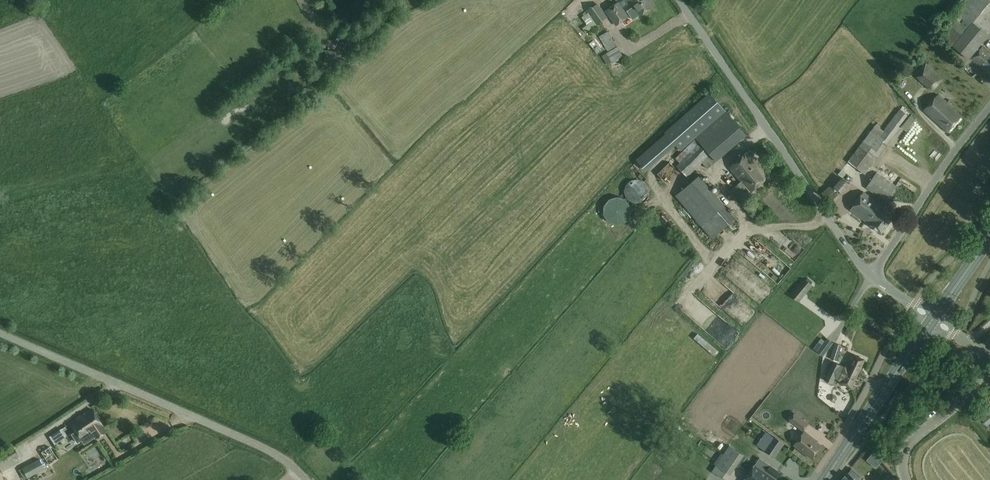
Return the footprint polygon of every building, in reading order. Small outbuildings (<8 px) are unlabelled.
[(605,11),(610,18),(623,9),(622,8),(629,3),(634,0),(623,0),(618,3),(618,2),(605,11)] [(627,10),(633,19),(638,16),(638,17),(655,5),(651,0),(634,0),(629,3),(632,7),(627,10)] [(980,49),(978,48),(989,35),(987,33),(989,29),(989,0),(965,0),(957,9),(938,34),(942,37),(953,46),(949,50),(964,64),(969,59),(971,60),(972,60),(989,75),(989,52),(983,46),(980,49)] [(581,10),(587,5),(584,1),(577,6),(581,10)] [(598,4),(588,11),(594,20),(597,24),(607,17),(598,4)] [(623,9),(610,18),(615,25),(628,16),(623,9)] [(594,20),(583,28),(585,32),(597,24),(594,20)] [(608,31),(599,36),(608,52),(607,53),(612,62),(616,60),(616,61),(623,56),(608,31)] [(326,50),(324,62),(339,63),(340,51),(326,50)] [(926,63),(915,74),(933,91),(943,79),(926,63)] [(681,150),(726,110),(710,92),(665,132),(666,133),(676,145),(681,150)] [(947,131),(961,116),(938,95),(924,110),(947,131)] [(876,124),(872,129),(848,161),(865,174),(879,154),(909,115),(900,109),(885,129),(884,130),(876,124)] [(696,138),(710,154),(716,161),(735,145),(728,137),(740,127),(726,111),(696,138)] [(735,145),(747,134),(740,127),(728,137),(735,145)] [(676,145),(666,133),(636,159),(646,171),(676,145)] [(702,162),(710,154),(696,138),(694,140),(698,145),(680,164),(677,167),(687,177),(702,162)] [(698,145),(694,140),(675,159),(680,164),(698,145)] [(744,197),(769,175),(747,151),(729,167),(741,181),(731,190),(736,195),(739,193),(744,197)] [(702,162),(707,169),(716,161),(710,154),(702,162)] [(659,170),(673,183),(681,174),(667,161),(659,170)] [(878,196),(875,200),(863,192),(850,210),(882,233),(895,215),(879,203),(882,199),(885,202),(897,185),(877,171),(865,188),(878,196)] [(701,225),(724,206),(699,176),(676,195),(701,225)] [(626,185),(624,190),(626,195),(628,200),(633,202),(638,203),(643,201),(646,196),(648,192),(647,187),(646,183),(642,181),(637,179),(632,180),(629,182),(626,185)] [(829,202),(838,195),(830,185),(821,193),(829,202)] [(604,206),(604,215),(609,222),(617,225),(626,222),(631,215),(631,207),(626,199),(618,196),(609,199),(604,206)] [(762,197),(759,201),(766,206),(769,203),(762,197)] [(766,209),(759,202),(754,207),(762,213),(766,209)] [(735,218),(724,206),(701,225),(712,237),(735,218)] [(724,261),(732,253),(727,249),(719,257),(724,261)] [(812,285),(805,279),(791,295),(799,301),(812,285)] [(826,353),(820,348),(825,341),(821,338),(813,349),(823,356),(826,353)] [(827,339),(825,341),(820,348),(826,353),(833,343),(827,339)] [(837,361),(842,346),(835,344),(831,359),(837,361)] [(845,367),(858,373),(865,359),(852,353),(845,367)] [(858,373),(845,367),(840,364),(839,367),(833,364),(825,380),(832,383),(835,378),(840,380),(839,382),(851,388),(858,373)] [(101,424),(90,408),(69,422),(75,431),(71,434),(77,443),(81,440),(84,445),(101,433),(98,429),(101,427),(100,425),(101,424)] [(809,423),(795,412),(789,420),(803,431),(809,423)] [(61,428),(49,436),(55,444),(67,436),(61,428)] [(815,440),(811,437),(811,436),(805,431),(794,445),(812,458),(822,445),(815,440)] [(766,451),(775,438),(766,432),(757,445),(766,451)] [(775,438),(766,451),(775,457),(785,444),(775,437),(775,438)] [(729,475),(740,459),(743,455),(730,446),(716,465),(726,472),(729,475)] [(10,459),(18,454),(14,448),(0,456),(0,465),(10,459)] [(872,454),(867,460),(876,467),(881,461),(872,454)] [(761,458),(756,465),(755,464),(744,479),(778,479),(776,478),(780,472),(761,458)] [(22,469),(27,478),(44,469),(39,460),(22,469)] [(726,472),(716,465),(712,471),(722,478),(726,472)] [(852,469),(849,474),(847,473),(841,479),(857,479),(860,475),(852,469)] [(703,479),(721,479),(711,471),(703,479)]
